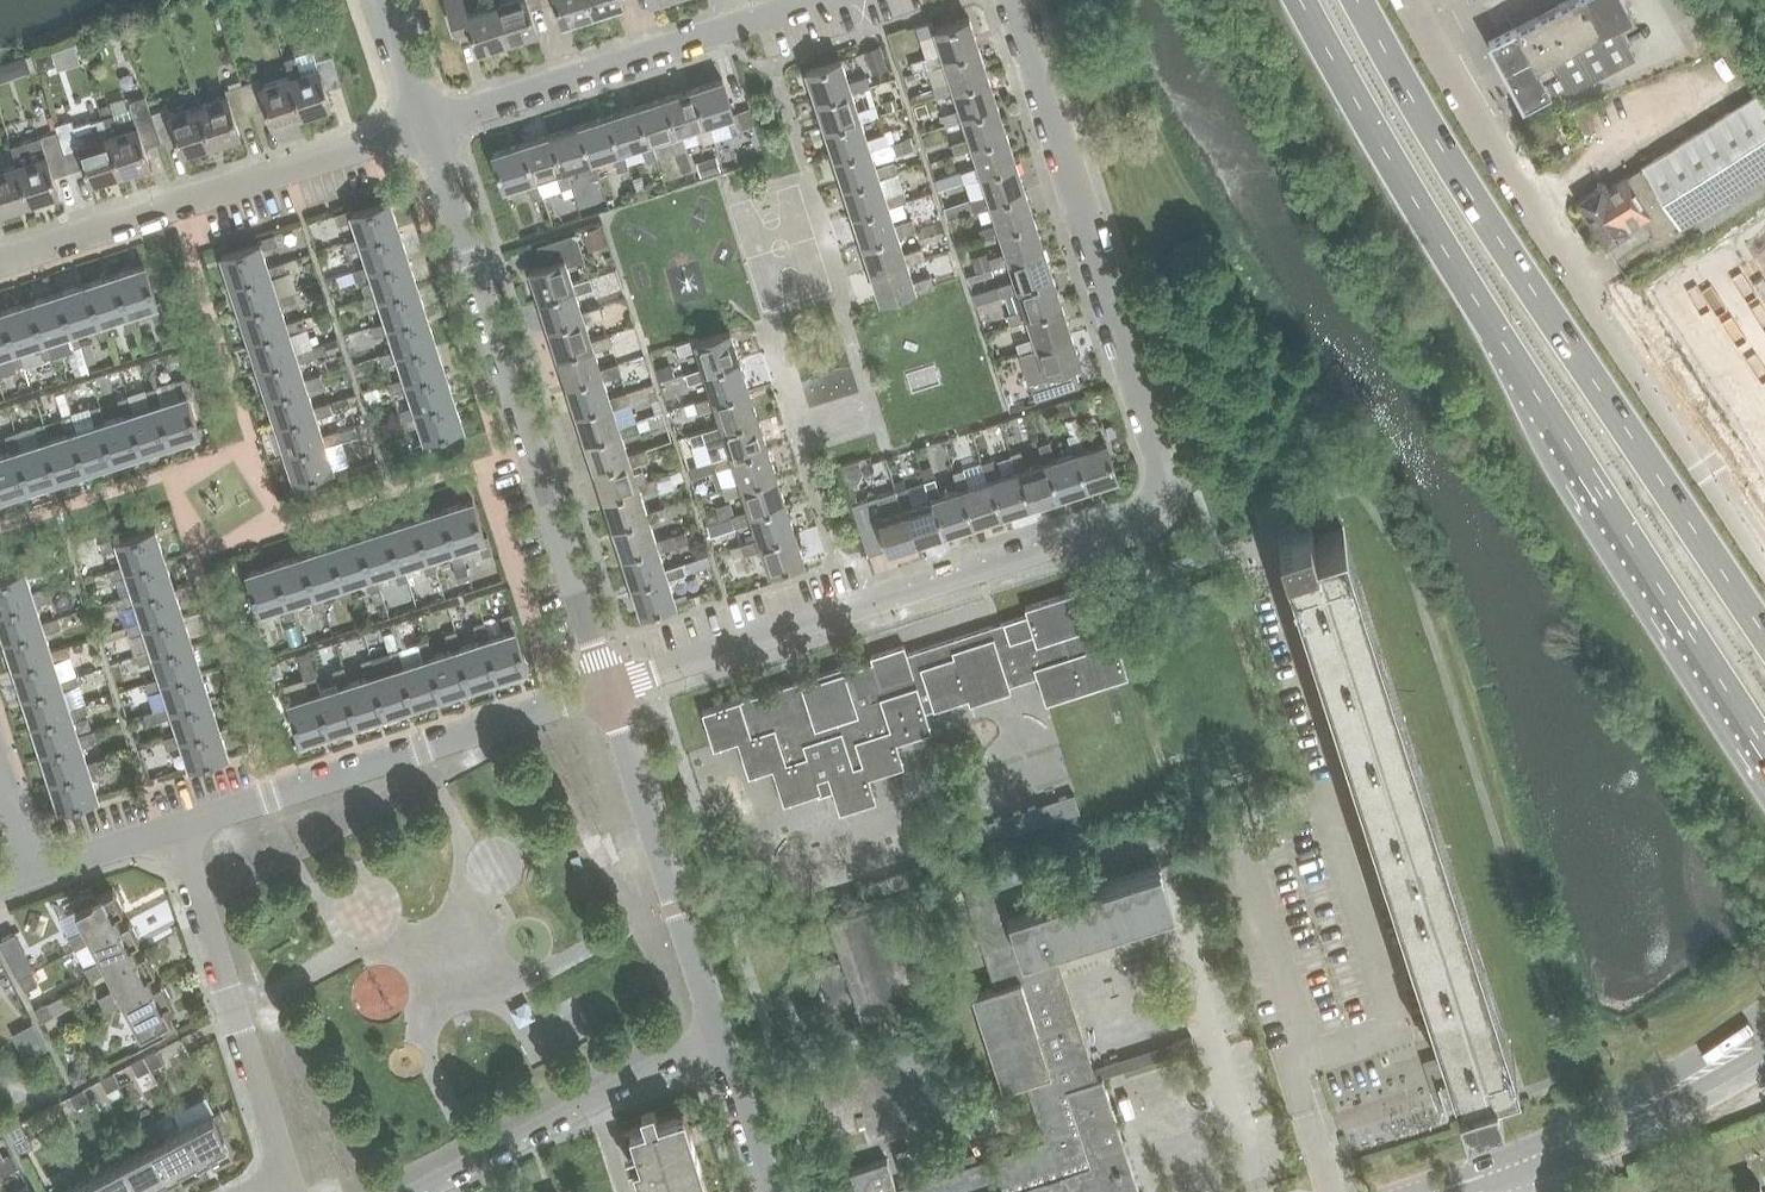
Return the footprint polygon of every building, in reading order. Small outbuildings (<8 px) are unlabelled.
[(494,3),(466,12),(462,0),(445,0),(455,32),(469,27),(477,51),(507,41),(494,3)] [(541,0),(505,0),(494,3),(507,41),(536,32),(529,9),(542,4),(541,0)] [(592,14),(588,0),(541,0),(542,4),(555,0),(562,23),(592,14)] [(592,14),(622,4),(621,0),(588,0),(592,14)] [(1521,104),(1549,90),(1572,90),(1631,59),(1613,24),(1629,16),(1621,0),(1566,0),(1487,41),(1520,105),(1521,104)] [(933,29),(941,52),(943,58),(978,47),(968,17),(933,29)] [(121,30),(107,24),(103,33),(117,39),(121,30)] [(888,68),(881,45),(865,50),(872,73),(888,68)] [(943,58),(941,52),(924,58),(927,68),(944,63),(950,80),(952,87),(987,76),(978,47),(943,58)] [(46,69),(50,61),(48,54),(35,58),(39,71),(46,69)] [(341,83),(331,55),(315,60),(317,66),(288,75),(301,114),(330,105),(325,89),(341,83)] [(867,76),(848,82),(841,59),(805,70),(815,99),(850,88),(851,92),(870,86),(867,76)] [(12,60),(0,64),(0,81),(11,77),(14,67),(12,60)] [(257,76),(240,82),(250,113),(266,107),(272,124),(301,114),(288,75),(260,84),(257,76)] [(952,87),(950,80),(933,86),(934,88),(936,97),(954,91),(959,109),(961,115),(996,104),(987,76),(952,87)] [(722,79),(692,88),(704,124),(708,123),(726,117),(732,134),(742,130),(742,129),(736,112),(733,113),(722,79)] [(228,95),(197,105),(210,144),(239,134),(234,118),(250,113),(240,82),(225,87),(228,95)] [(675,133),(679,132),(697,126),(703,143),(714,139),(708,123),(704,124),(692,88),(664,98),(675,133)] [(859,117),(861,121),(879,115),(876,105),(857,111),(851,92),(850,88),(815,99),(824,128),(859,117)] [(911,105),(936,97),(934,88),(914,94),(909,99),(911,105)] [(1605,246),(1643,221),(1654,238),(1677,224),(1679,227),(1764,175),(1764,94),(1763,90),(1640,165),(1641,166),(1603,189),(1601,186),(1577,200),(1605,246)] [(132,106),(101,116),(120,173),(149,163),(144,147),(160,142),(150,112),(144,96),(130,100),(132,106)] [(647,142),(651,141),(669,135),(674,152),(685,148),(679,132),(675,133),(664,98),(635,107),(647,142)] [(883,103),(886,112),(898,108),(895,99),(883,103)] [(963,120),(969,138),(971,144),(1006,133),(996,104),(961,115),(959,109),(943,115),(946,125),(963,120)] [(166,106),(150,112),(160,142),(176,136),(181,153),(210,144),(197,105),(169,114),(166,106)] [(618,151),(624,149),(640,144),(646,161),(657,158),(651,141),(647,142),(635,107),(607,116),(618,151)] [(756,124),(751,107),(736,112),(742,129),(756,124)] [(60,140),(69,171),(85,166),(90,182),(120,173),(101,116),(73,125),(71,119),(53,124),(55,130),(58,141),(60,140)] [(607,116),(578,125),(590,161),(594,159),(612,153),(617,169),(629,165),(624,149),(618,151),(607,116)] [(859,117),(824,128),(833,157),(868,145),(870,149),(888,143),(884,134),(866,139),(861,121),(859,117)] [(599,176),(594,159),(590,161),(578,125),(550,134),(561,169),(566,168),(583,163),(588,179),(599,176)] [(53,176),(69,171),(60,140),(58,141),(55,130),(12,144),(17,162),(30,202),(58,192),(53,176)] [(980,172),(1015,161),(1006,133),(971,144),(969,138),(952,143),(955,154),(972,149),(978,167),(980,172)] [(561,169),(550,134),(521,143),(532,178),(536,177),(554,171),(560,188),(571,185),(566,168),(561,169)] [(907,151),(904,139),(892,143),(896,154),(907,151)] [(503,188),(525,181),(531,198),(542,194),(536,177),(532,178),(521,143),(491,153),(503,188)] [(876,168),(870,149),(868,145),(833,157),(842,185),(878,174),(879,178),(897,172),(894,162),(876,168)] [(720,169),(716,155),(697,161),(701,175),(720,169)] [(989,201),(1024,190),(1015,161),(980,172),(978,167),(961,172),(964,181),(964,183),(981,177),(987,196),(989,201)] [(17,162),(0,168),(0,211),(30,202),(17,162)] [(935,179),(938,189),(964,181),(961,172),(960,171),(935,179)] [(885,197),(879,178),(878,174),(842,185),(852,214),(886,202),(888,207),(906,201),(903,191),(885,197)] [(998,230),(1033,219),(1024,190),(989,201),(987,196),(970,201),(974,212),(991,206),(997,224),(998,230)] [(398,229),(398,228),(389,199),(352,211),(351,208),(334,214),(337,224),(354,218),(360,236),(361,241),(398,229)] [(945,209),(948,220),(974,212),(970,201),(945,209)] [(886,202),(852,214),(861,242),(896,231),(897,236),(916,230),(912,220),(894,226),(888,207),(886,202)] [(1008,258),(1043,247),(1033,219),(998,230),(997,224),(980,230),(983,240),(1000,235),(1006,253),(1008,258)] [(606,243),(605,241),(604,240),(600,226),(582,231),(588,249),(606,243)] [(407,257),(407,256),(398,229),(361,241),(360,236),(343,241),(346,252),(363,246),(369,265),(370,269),(407,257)] [(896,231),(861,242),(870,271),(904,260),(906,264),(925,258),(922,249),(903,254),(897,236),(896,231)] [(221,254),(230,283),(269,270),(267,266),(261,248),(277,243),(274,233),(257,239),(258,242),(221,254)] [(529,269),(538,299),(574,286),(573,282),(567,265),(583,259),(575,233),(537,246),(543,265),(529,269)] [(1009,264),(1015,281),(1017,287),(1052,276),(1043,247),(1008,258),(1006,253),(989,258),(992,269),(1009,264)] [(973,259),(977,272),(990,268),(986,255),(973,259)] [(417,285),(416,284),(407,257),(370,269),(369,265),(352,270),(356,281),(373,276),(378,292),(379,297),(417,285)] [(1653,313),(1738,438),(1764,419),(1764,300),(1736,257),(1653,313)] [(283,262),(286,270),(299,266),(296,258),(283,262)] [(904,260),(870,271),(880,300),(913,289),(915,293),(934,287),(931,276),(912,282),(906,264),(904,260)] [(277,299),(277,294),(271,276),(286,271),(283,261),(267,266),(269,270),(230,283),(239,311),(277,299)] [(144,264),(114,274),(127,312),(131,310),(149,305),(154,321),(165,318),(159,300),(156,301),(144,264)] [(966,275),(969,284),(982,280),(979,271),(977,272),(966,275)] [(99,321),(103,319),(121,314),(126,330),(137,327),(131,310),(127,312),(114,274),(87,283),(99,321)] [(1018,291),(1024,309),(1026,315),(1061,304),(1052,276),(1017,287),(1015,281),(998,286),(1001,297),(1018,291)] [(583,314),(582,311),(576,293),(594,288),(590,277),(573,282),(574,286),(538,299),(548,328),(583,314)] [(71,330),(75,328),(92,323),(98,339),(108,336),(103,319),(99,321),(87,283),(59,292),(71,330)] [(426,313),(425,312),(417,285),(379,297),(378,292),(361,297),(364,308),(381,303),(386,320),(388,325),(426,313)] [(286,327),(285,323),(280,306),(296,301),(292,289),(277,294),(277,299),(239,311),(248,339),(286,327)] [(59,292),(31,301),(43,339),(46,338),(64,332),(69,348),(80,345),(75,328),(71,330),(59,292)] [(51,354),(46,338),(43,339),(31,301),(3,310),(15,348),(19,347),(36,341),(41,357),(51,354)] [(1027,320),(1033,337),(1035,344),(1070,333),(1061,304),(1026,315),(1024,309),(1007,315),(1011,326),(1027,320)] [(592,343),(591,340),(585,322),(603,316),(600,305),(582,311),(583,314),(548,328),(557,356),(592,343)] [(19,347),(15,348),(3,310),(0,311),(0,353),(8,351),(13,366),(24,363),(19,347)] [(397,353),(435,341),(426,313),(388,325),(386,320),(370,325),(373,336),(389,331),(395,349),(397,353)] [(295,354),(294,350),(288,333),(304,327),(301,317),(285,323),(286,327),(248,339),(257,367),(295,354)] [(703,371),(738,359),(729,330),(695,341),(694,338),(675,344),(678,353),(696,347),(702,366),(703,371)] [(1035,344),(1033,337),(1015,343),(1019,353),(1025,352),(1030,370),(1025,372),(1028,382),(1047,376),(1046,373),(1080,362),(1070,333),(1035,344)] [(609,334),(591,340),(592,343),(557,356),(566,385),(602,371),(601,368),(595,351),(612,345),(609,334)] [(340,348),(337,337),(324,341),(328,352),(340,348)] [(444,369),(435,341),(397,353),(395,349),(379,354),(383,365),(399,360),(404,376),(406,381),(444,369)] [(304,383),(303,378),(297,361),(314,356),(310,345),(294,350),(295,354),(257,367),(266,395),(304,383)] [(195,363),(191,349),(181,352),(185,366),(195,363)] [(703,371),(702,366),(684,372),(687,382),(705,376),(711,394),(713,399),(747,388),(738,359),(703,371)] [(86,362),(73,366),(76,375),(89,371),(86,362)] [(611,400),(610,397),(604,378),(621,373),(618,363),(601,368),(602,371),(566,385),(575,413),(611,400)] [(656,369),(659,381),(674,376),(670,365),(656,369)] [(415,409),(453,397),(444,369),(406,381),(404,376),(388,381),(391,392),(408,387),(413,404),(415,409)] [(314,411),(312,406),(306,389),(323,384),(319,373),(303,378),(304,383),(266,395),(276,423),(314,411)] [(184,377),(182,377),(173,380),(178,396),(161,401),(156,403),(169,442),(199,432),(187,396),(189,395),(184,377)] [(150,405),(132,410),(128,412),(141,451),(169,442),(156,403),(161,401),(156,386),(145,389),(150,405)] [(713,399),(711,394),(693,400),(697,411),(714,405),(720,422),(721,427),(757,416),(747,388),(713,399)] [(620,428),(619,425),(614,408),(631,402),(627,392),(610,397),(611,400),(575,413),(584,442),(620,428)] [(1010,392),(1004,394),(1009,409),(1009,410),(1034,402),(1034,401),(1031,392),(1028,393),(1010,392)] [(128,412),(132,410),(127,395),(117,398),(122,414),(104,420),(100,421),(112,460),(141,451),(128,412)] [(424,438),(462,426),(453,397),(415,409),(413,404),(397,409),(400,420),(416,415),(424,438)] [(323,439),(321,434),(316,417),(332,412),(328,400),(312,406),(314,411),(276,423),(285,451),(323,439)] [(1059,404),(1062,415),(1071,413),(1068,401),(1059,404)] [(85,469),(112,460),(100,421),(104,420),(99,404),(88,407),(94,423),(76,429),(73,430),(85,469)] [(66,434),(49,439),(45,440),(57,478),(85,469),(73,430),(76,429),(72,414),(61,418),(66,434)] [(721,427),(720,422),(702,428),(703,430),(705,439),(723,433),(729,452),(731,457),(766,446),(757,416),(721,427)] [(628,457),(627,454),(621,437),(639,431),(635,420),(619,425),(620,428),(584,442),(594,470),(628,457)] [(45,440),(49,439),(44,423),(33,426),(38,442),(21,448),(17,449),(29,487),(57,478),(45,440)] [(294,480),(332,468),(325,445),(340,440),(337,429),(321,434),(323,439),(285,451),(294,480)] [(705,439),(703,430),(690,435),(693,444),(706,440),(705,439)] [(21,448),(16,432),(5,436),(10,451),(0,455),(0,493),(1,496),(29,487),(17,449),(21,448)] [(1076,451),(1083,449),(1077,432),(1067,435),(1072,453),(1055,458),(1048,461),(1059,496),(1088,487),(1076,451)] [(1048,461),(1055,458),(1049,441),(1037,445),(1043,462),(1025,467),(1019,469),(1031,505),(1059,496),(1048,461)] [(1117,477),(1106,442),(1083,449),(1076,451),(1088,487),(1117,477)] [(731,457),(729,452),(712,458),(715,468),(732,462),(738,481),(740,485),(775,474),(766,446),(731,457)] [(644,448),(627,454),(628,457),(594,470),(603,499),(638,486),(636,482),(631,465),(648,459),(644,448)] [(1002,514),(1031,505),(1019,469),(1025,467),(1020,450),(1009,453),(1015,471),(997,477),(991,479),(1002,514)] [(991,479),(997,477),(992,459),(981,463),(986,481),(968,486),(962,488),(974,523),(1002,514),(991,479)] [(699,463),(686,467),(689,478),(702,474),(699,463)] [(933,477),(930,467),(920,470),(923,481),(933,477)] [(962,488),(968,486),(962,468),(952,471),(958,489),(939,495),(934,497),(945,532),(974,523),(962,488)] [(742,491),(748,509),(749,514),(785,503),(775,474),(740,485),(738,481),(721,487),(725,497),(742,491)] [(646,515),(645,511),(640,493),(657,487),(654,477),(636,482),(638,486),(603,499),(612,527),(646,515)] [(934,497),(939,495),(934,478),(923,481),(905,487),(911,504),(905,506),(916,542),(945,532),(934,497)] [(892,483),(895,490),(905,487),(903,479),(892,483)] [(895,490),(877,496),(851,504),(860,532),(878,526),(887,551),(916,542),(905,506),(911,504),(905,487),(895,490)] [(456,547),(459,546),(477,540),(482,556),(492,552),(487,535),(484,536),(472,499),(443,509),(456,547)] [(720,519),(730,515),(734,514),(730,501),(715,506),(720,519)] [(751,520),(757,538),(759,542),(794,531),(785,503),(749,514),(748,509),(734,514),(730,515),(734,526),(751,520)] [(1436,1082),(1445,1110),(1447,1110),(1446,1107),(1477,1098),(1475,1095),(1499,1087),(1492,1066),(1514,1058),(1512,1051),(1510,1052),(1342,530),(1344,529),(1342,522),(1339,523),(1333,503),(1275,521),(1283,544),(1289,542),(1319,637),(1455,1058),(1432,1065),(1437,1082),(1436,1082)] [(655,543),(654,540),(649,522),(666,516),(663,506),(645,511),(646,515),(612,527),(621,556),(655,543)] [(428,556),(432,555),(448,549),(454,565),(464,562),(459,546),(456,547),(443,509),(415,518),(428,556)] [(718,518),(715,512),(710,509),(703,511),(707,522),(718,518)] [(400,565),(404,563),(420,558),(425,574),(437,570),(432,555),(428,556),(415,518),(387,527),(400,565)] [(706,524),(710,535),(720,532),(717,521),(706,524)] [(115,535),(98,540),(102,551),(117,546),(123,564),(124,568),(163,556),(154,527),(116,539),(115,535)] [(371,574),(374,574),(393,567),(398,583),(409,579),(404,563),(400,565),(387,527),(358,536),(371,574)] [(739,544),(743,555),(761,549),(768,572),(803,561),(794,531),(759,542),(757,538),(739,544)] [(665,571),(664,569),(658,551),(676,545),(673,535),(672,534),(654,540),(655,543),(621,556),(631,584),(665,571)] [(358,536),(330,545),(343,583),(346,582),(363,577),(368,592),(379,589),(374,574),(371,574),(358,536)] [(351,598),(346,582),(343,583),(330,545),(302,554),(315,592),(318,591),(335,585),(340,601),(351,598)] [(315,592),(302,554),(274,563),(287,601),(290,600),(307,595),(313,610),(323,607),(318,591),(315,592)] [(710,565),(706,555),(682,563),(685,573),(710,565)] [(124,568),(123,564),(108,569),(111,580),(127,575),(132,591),(133,596),(172,584),(163,556),(124,568)] [(31,594),(25,576),(41,571),(38,560),(20,566),(22,570),(0,576),(0,608),(32,598),(31,594)] [(454,565),(452,565),(458,581),(469,578),(464,562),(454,565)] [(287,601),(274,563),(246,572),(258,610),(278,604),(283,620),(295,616),(290,600),(287,601)] [(685,573),(682,563),(664,569),(665,571),(631,584),(640,613),(675,602),(668,579),(685,573)] [(771,767),(783,802),(821,790),(806,743),(841,732),(852,766),(827,774),(840,812),(874,801),(866,776),(902,764),(894,740),(930,729),(916,687),(925,684),(918,664),(951,653),(968,705),(1009,692),(1007,686),(1036,677),(1044,704),(1127,677),(1115,640),(1109,642),(1102,622),(1116,618),(1104,581),(1024,607),(1033,635),(1008,643),(1001,623),(906,654),(913,675),(880,686),(872,662),(846,671),(845,667),(740,701),(739,699),(702,711),(714,746),(713,746),(713,747),(737,740),(748,775),(771,767)] [(133,596),(132,591),(116,596),(120,607),(135,602),(141,620),(142,624),(181,612),(172,584),(133,596)] [(40,621),(35,604),(51,599),(48,589),(31,594),(32,598),(0,608),(0,626),(4,638),(42,626),(40,621)] [(142,624),(141,620),(126,625),(129,635),(144,630),(150,648),(152,653),(191,640),(181,612),(142,624)] [(485,639),(497,676),(526,667),(514,630),(517,629),(511,612),(501,616),(506,632),(489,638),(485,639)] [(51,654),(49,649),(44,632),(60,627),(56,616),(40,621),(42,626),(4,638),(13,666),(51,654)] [(457,648),(469,686),(497,676),(485,639),(489,638),(483,621),(473,625),(478,641),(461,646),(457,648)] [(429,657),(441,695),(469,686),(457,648),(461,646),(456,630),(444,634),(449,650),(433,655),(429,657)] [(251,660),(266,656),(259,634),(245,639),(251,660)] [(400,665),(413,704),(441,695),(429,657),(433,655),(428,639),(417,643),(422,659),(404,664),(400,665)] [(155,659),(160,676),(162,681),(200,668),(191,640),(152,653),(150,648),(136,653),(139,664),(155,659)] [(60,682),(58,678),(52,661),(69,655),(65,644),(49,649),(51,654),(13,666),(22,695),(60,682)] [(372,675),(385,713),(413,704),(400,665),(404,664),(399,648),(388,652),(393,668),(376,674),(372,675)] [(307,650),(295,654),(302,674),(314,670),(307,650)] [(344,684),(356,722),(385,713),(372,675),(376,674),(371,657),(360,661),(365,677),(348,682),(344,684)] [(258,669),(263,681),(283,674),(278,662),(258,669)] [(328,731),(356,722),(344,684),(348,682),(343,666),(332,670),(337,686),(319,691),(316,692),(328,731)] [(162,681),(160,676),(144,681),(148,691),(163,686),(169,704),(170,709),(209,696),(200,668),(162,681)] [(60,682),(22,695),(31,722),(70,710),(69,706),(63,689),(80,684),(76,672),(58,678),(60,682)] [(316,692),(319,691),(314,676),(303,679),(308,695),(287,702),(300,740),(328,731),(316,692)] [(218,724),(209,696),(170,709),(169,704),(142,713),(146,725),(173,716),(178,732),(180,737),(218,724)] [(85,701),(69,706),(70,710),(31,722),(40,750),(79,738),(78,734),(72,715),(88,710),(85,701)] [(180,737),(178,732),(163,737),(166,749),(182,744),(189,765),(227,753),(218,724),(180,737)] [(88,766),(86,762),(81,745),(97,740),(94,728),(78,734),(79,738),(40,750),(49,778),(88,766)] [(90,773),(106,768),(103,757),(86,762),(88,766),(49,778),(59,807),(97,795),(90,773)] [(1079,812),(1073,794),(984,822),(990,841),(1079,812)] [(1051,947),(1173,908),(1159,865),(1044,901),(1030,857),(960,879),(967,903),(969,902),(996,985),(971,993),(1002,1087),(1026,1079),(1047,1140),(896,1188),(886,1159),(848,1171),(855,1191),(1128,1191),(1138,1189),(1102,1077),(1094,1079),(1051,947)] [(116,912),(123,909),(112,889),(95,898),(91,891),(63,906),(65,911),(74,906),(84,927),(68,936),(74,948),(121,923),(116,912)] [(862,1015),(920,997),(917,988),(936,983),(920,934),(900,940),(886,897),(828,915),(841,958),(788,975),(786,975),(802,1025),(859,1007),(862,1015)] [(128,919),(121,923),(91,939),(107,969),(137,953),(132,943),(139,939),(128,919)] [(13,932),(0,939),(0,945),(17,977),(33,969),(13,932)] [(144,949),(137,953),(107,969),(116,986),(97,996),(104,1009),(123,1000),(153,984),(148,973),(155,969),(144,949)] [(37,984),(30,972),(18,978),(24,991),(37,984)] [(164,1003),(171,1000),(160,980),(153,984),(123,1000),(140,1031),(158,1022),(164,1034),(176,1028),(177,1030),(177,1029),(164,1003)] [(40,1022),(53,1015),(46,1002),(34,1009),(40,1022)] [(45,1048),(31,1023),(11,1034),(25,1059),(45,1048)] [(1194,1046),(1191,1035),(1095,1066),(1098,1077),(1194,1046)] [(156,1050),(143,1056),(150,1069),(162,1062),(156,1050)] [(143,1056),(130,1063),(137,1076),(150,1069),(143,1056)] [(79,1067),(68,1073),(74,1083),(84,1078),(79,1067)] [(113,1072),(100,1079),(107,1092),(119,1085),(113,1072)] [(82,1089),(69,1095),(76,1108),(89,1101),(82,1089)] [(215,1112),(182,1130),(199,1160),(209,1154),(213,1162),(233,1151),(223,1134),(231,1130),(216,1101),(211,1104),(215,1112)] [(649,1191),(695,1191),(708,1188),(683,1110),(628,1127),(639,1159),(631,1161),(636,1176),(643,1174),(649,1191)] [(32,1146),(19,1122),(7,1128),(20,1153),(32,1146)] [(182,1130),(152,1146),(168,1176),(179,1170),(182,1178),(202,1167),(199,1160),(182,1130)] [(122,1162),(138,1191),(148,1186),(151,1191),(155,1191),(172,1183),(168,1176),(152,1146),(122,1162)] [(12,1154),(0,1161),(0,1177),(18,1167),(12,1154)] [(92,1178),(99,1191),(138,1191),(122,1162),(92,1178)] [(92,1178),(64,1191),(99,1191),(92,1178)] [(1759,1184),(1734,1191),(1761,1191),(1759,1184)]
